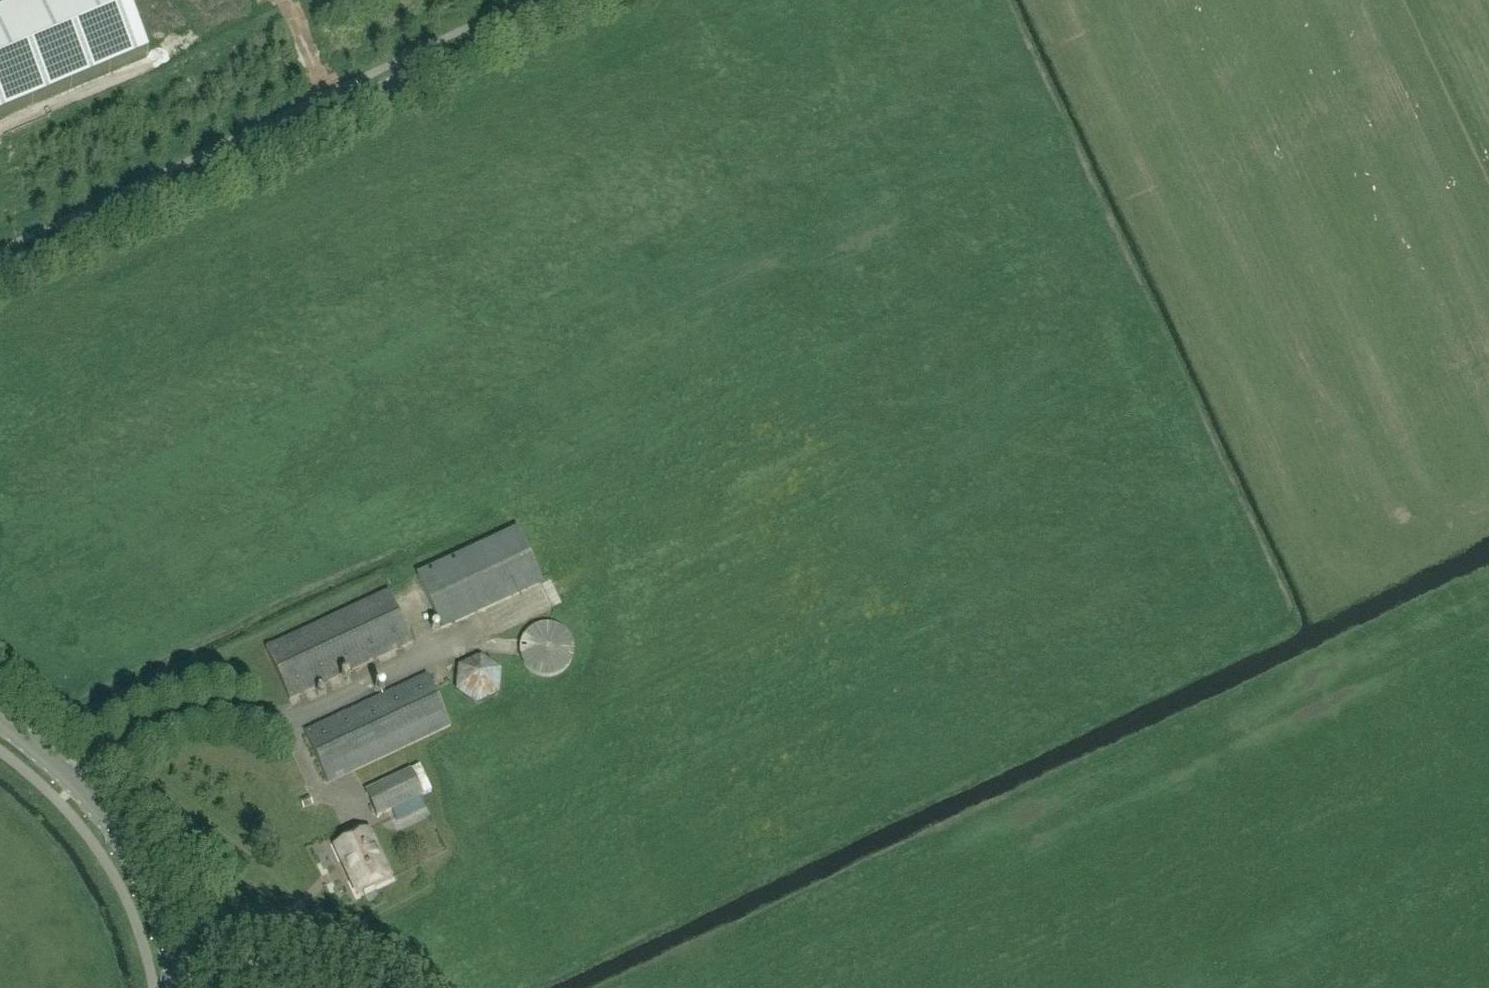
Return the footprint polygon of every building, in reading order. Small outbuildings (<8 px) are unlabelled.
[(146,54),(124,0),(31,0),(0,13),(0,116),(146,54)] [(441,629),(542,583),(517,530),(417,576),(441,629)] [(411,642),(387,591),(264,648),(288,699),(411,642)] [(568,667),(570,664),(571,662),(573,658),(573,655),(574,653),(573,650),(573,645),(571,639),(569,636),(567,634),(565,631),(562,629),(559,627),(556,625),(551,624),(548,623),(546,623),(543,624),(540,624),(536,625),(534,626),(531,628),(529,630),(525,634),(522,637),(521,640),(519,644),(519,647),(519,652),(519,655),(520,658),(521,661),(524,666),(525,669),(530,673),(536,676),(539,677),(545,678),(547,678),(553,677),(558,675),(562,673),(563,672),(566,670),(568,667)] [(455,691),(475,706),(498,695),(501,670),(480,656),(457,666),(455,691)] [(449,726),(426,675),(303,732),(327,783),(449,726)] [(419,766),(410,770),(365,791),(376,817),(422,796),(431,791),(419,766)] [(312,804),(308,795),(299,799),(303,808),(312,804)] [(356,894),(389,879),(367,830),(333,846),(356,894)]
